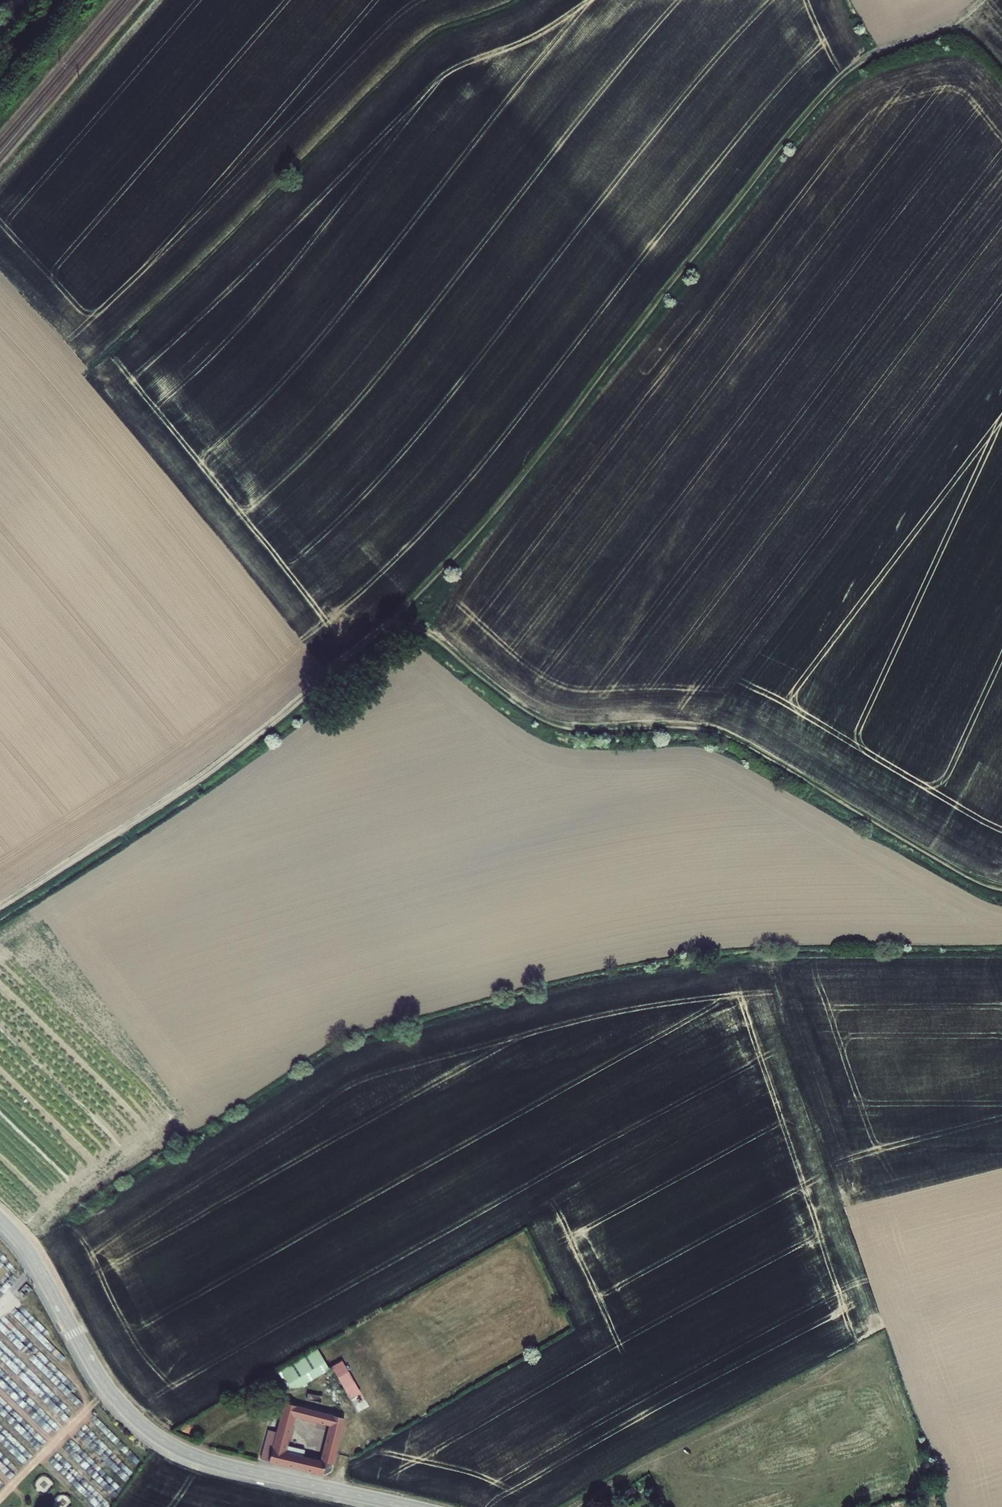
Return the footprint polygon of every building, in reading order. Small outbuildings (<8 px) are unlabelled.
[(279,1368),(289,1390),(329,1372),(318,1350),(279,1368)] [(356,1413),(367,1407),(342,1360),(331,1366),(356,1413)] [(330,1476),(342,1421),(284,1407),(278,1429),(270,1427),(260,1463),(328,1481),(330,1476)]
